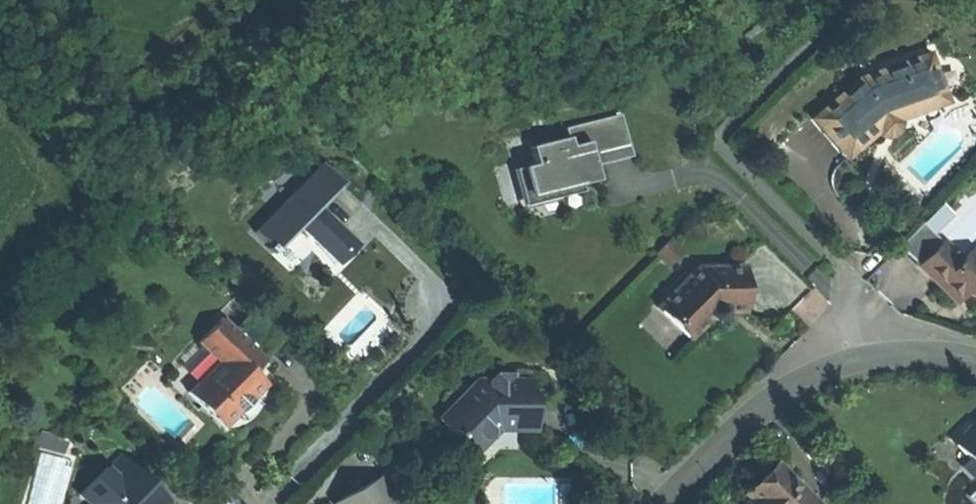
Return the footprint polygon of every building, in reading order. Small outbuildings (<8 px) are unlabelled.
[(830,141),(845,158),(882,127),(890,122),(938,106),(921,57),(859,78),(811,119),(830,141)] [(535,164),(515,169),(522,197),(557,188),(559,197),(572,194),(583,191),(581,183),(598,179),(594,165),(591,154),(629,145),(621,114),(566,128),(568,137),(530,146),(535,164)] [(632,156),(629,145),(591,154),(594,165),(632,156)] [(268,249),(272,253),(299,227),(334,262),(353,243),(318,208),(343,182),(324,163),(254,233),(269,247),(268,249)] [(560,200),(559,197),(557,188),(522,197),(515,169),(512,170),(522,209),(560,200)] [(941,206),(922,224),(932,235),(951,216),(941,206)] [(922,224),(899,248),(921,270),(944,246),(932,235),(922,224)] [(655,253),(668,265),(682,251),(669,239),(655,253)] [(356,246),(353,243),(334,262),(337,265),(348,254),(356,246)] [(953,303),(965,291),(969,296),(975,296),(975,257),(970,252),(960,262),(944,246),(921,270),(935,284),(953,303)] [(698,267),(657,307),(689,338),(700,328),(710,318),(713,320),(720,320),(724,315),(724,312),(744,311),(744,267),(698,267)] [(249,317),(235,330),(264,358),(284,338),(239,292),(232,300),(249,317)] [(187,393),(222,428),(239,412),(266,386),(252,372),(264,359),(264,358),(235,330),(223,318),(198,343),(209,353),(218,363),(200,380),(187,393)] [(191,371),(200,380),(218,363),(209,353),(191,371)] [(478,383),(447,415),(462,430),(455,437),(474,456),(489,441),(490,432),(515,432),(533,432),(533,383),(501,383),(494,376),(488,383),(478,383)] [(975,425),(969,417),(952,433),(960,442),(974,456),(962,467),(975,482),(975,424),(975,425)] [(948,452),(962,467),(974,456),(960,442),(948,452)] [(164,500),(120,456),(81,495),(90,503),(161,503),(164,500)] [(746,503),(816,503),(776,464),(766,473),(760,480),(765,485),(750,500),(746,503)] [(335,503),(336,503),(393,503),(392,502),(398,499),(385,475),(335,503)] [(745,494),(750,500),(765,485),(760,480),(745,494)]
